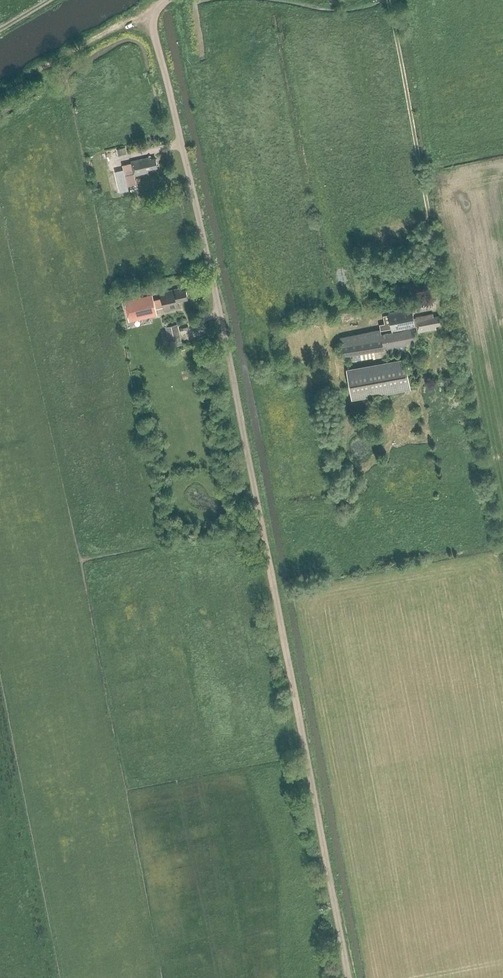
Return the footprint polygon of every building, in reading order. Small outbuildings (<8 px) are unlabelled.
[(126,148),(118,149),(119,156),(127,154),(126,148)] [(152,159),(151,157),(132,161),(132,164),(123,166),(124,170),(111,173),(116,194),(122,192),(120,185),(128,183),(129,187),(138,185),(135,175),(148,172),(147,169),(158,167),(156,158),(152,159)] [(162,293),(163,298),(154,299),(153,294),(124,300),(129,321),(157,316),(156,308),(164,307),(165,311),(179,308),(177,300),(188,298),(186,290),(182,291),(181,289),(162,293)] [(436,326),(441,325),(439,316),(433,317),(433,314),(414,317),(412,308),(389,312),(392,330),(416,326),(417,331),(417,332),(436,329),(436,326)] [(165,326),(170,347),(182,344),(177,324),(165,326)] [(386,348),(387,355),(405,351),(404,346),(417,343),(414,328),(382,334),(381,329),(340,337),(344,356),(348,355),(349,361),(361,359),(360,353),(386,348)] [(411,388),(405,358),(346,369),(352,399),(411,388)]
